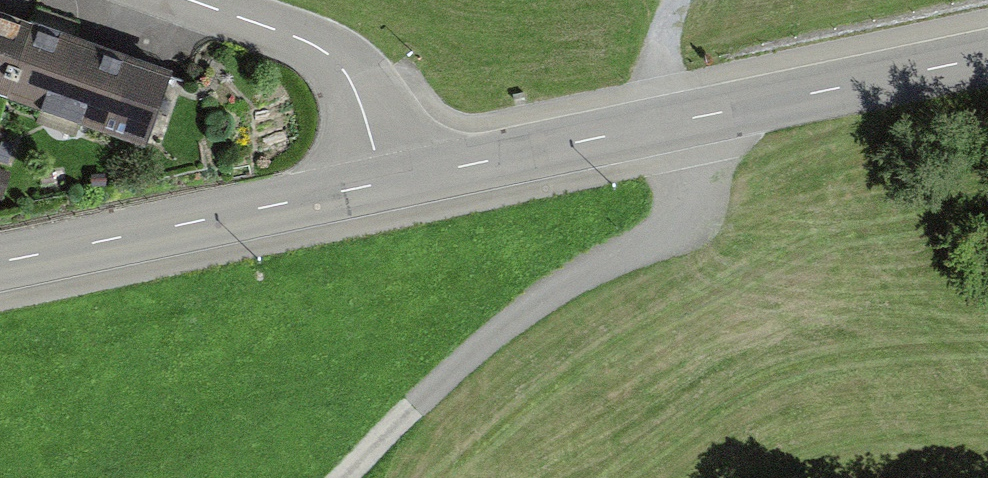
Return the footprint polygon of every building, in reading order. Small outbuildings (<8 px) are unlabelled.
[(0,17),(0,95),(141,146),(166,76),(0,17)]
